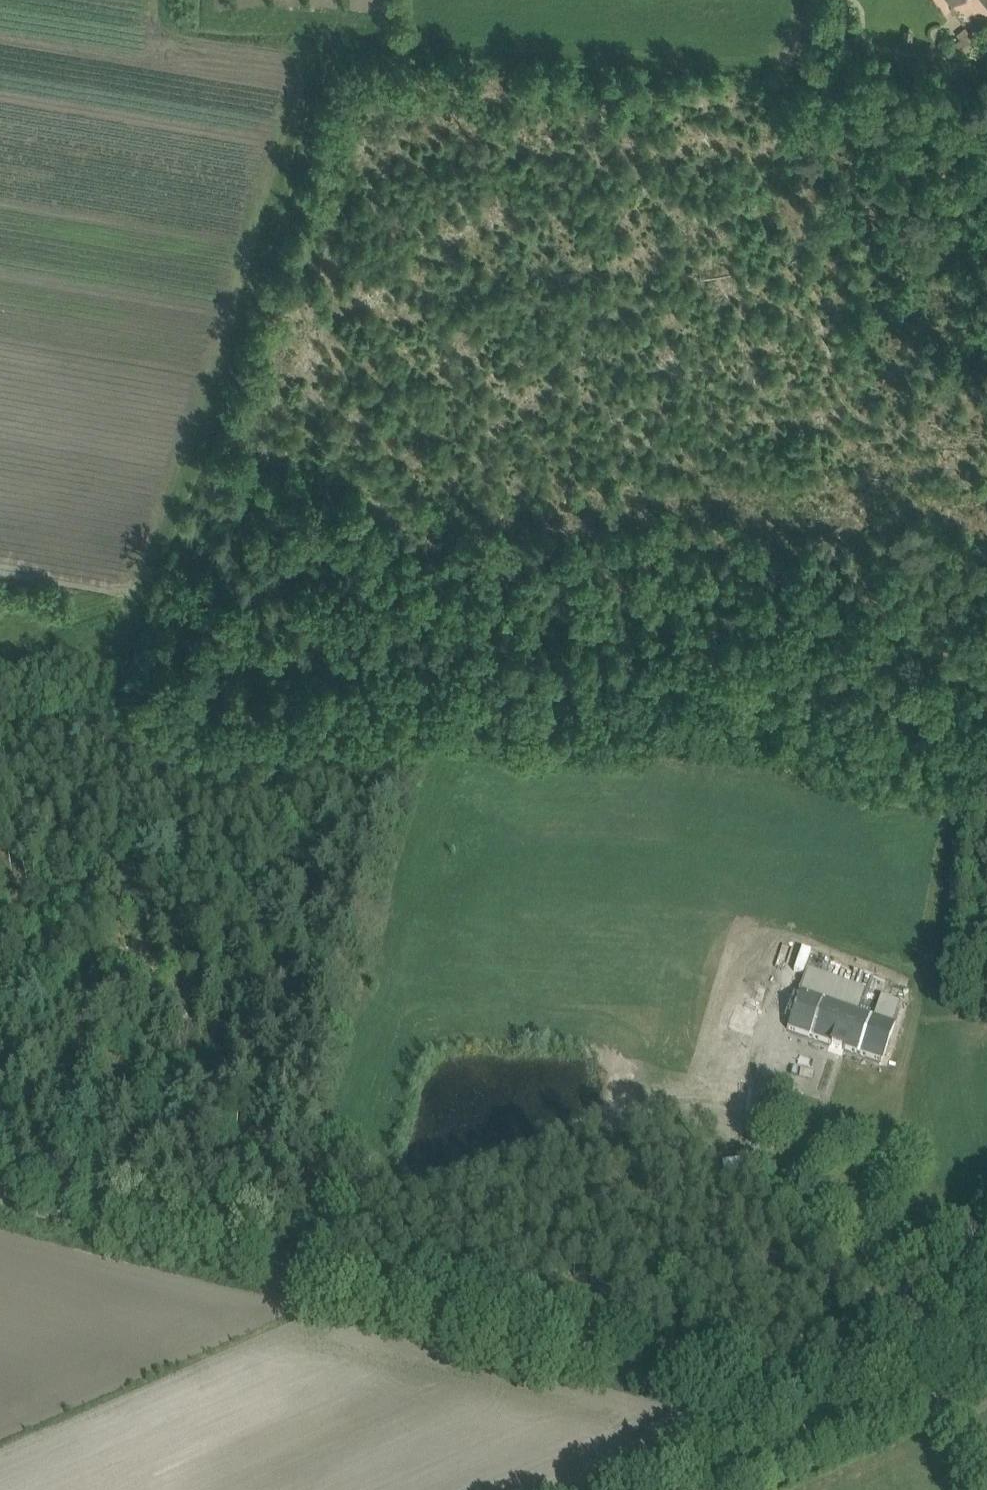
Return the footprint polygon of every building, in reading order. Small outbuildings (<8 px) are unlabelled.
[(960,37),(955,42),(965,54),(973,46),(968,40),(974,35),(965,26),(957,33),(960,37)] [(912,40),(912,30),(904,29),(903,39),(912,40)] [(810,971),(796,1010),(789,1029),(884,1062),(897,1023),(904,1004),(883,997),(876,1017),(859,1011),(866,990),(810,971)]
